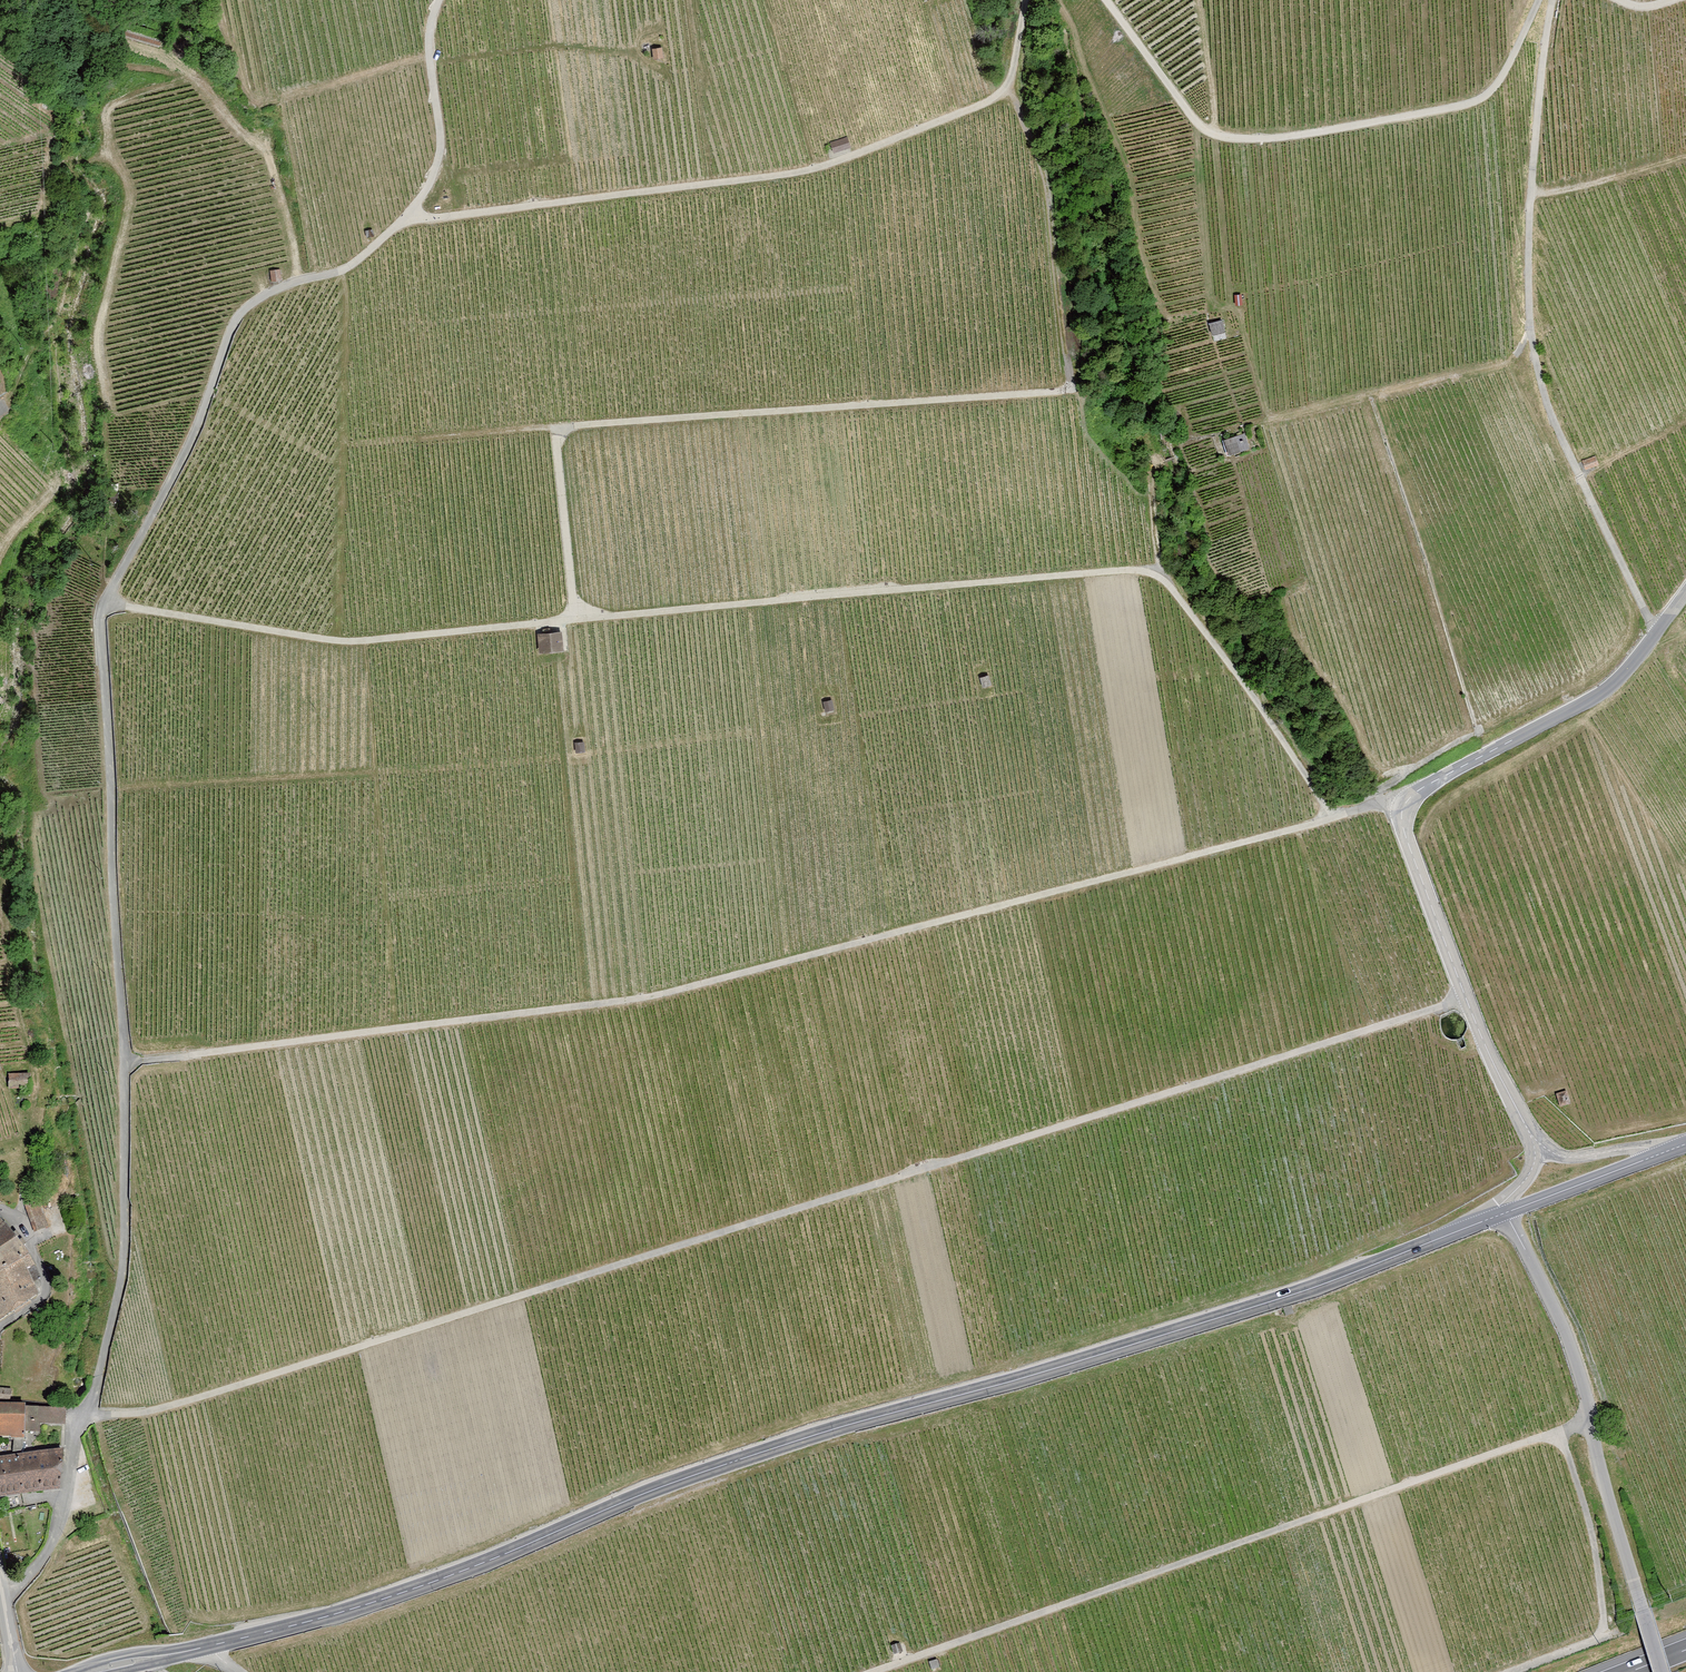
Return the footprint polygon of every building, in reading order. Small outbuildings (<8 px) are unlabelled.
[(833,149),(851,147),(850,139),(832,141),(833,149)] [(1247,432),(1225,438),(1229,454),(1251,448),(1247,432)] [(561,632),(538,634),(539,653),(563,651),(561,632)] [(583,742),(575,743),(576,753),(584,753),(583,742)] [(29,1073),(9,1073),(9,1088),(29,1088),(29,1073)] [(40,1203),(29,1207),(39,1232),(50,1228),(40,1203)] [(40,1291),(28,1266),(33,1261),(0,1217),(0,1318),(40,1291)] [(11,1388),(0,1388),(0,1398),(11,1398),(11,1388)] [(0,1405),(0,1437),(10,1437),(10,1451),(18,1451),(18,1437),(24,1437),(24,1430),(41,1430),(41,1425),(60,1425),(60,1409),(25,1408),(25,1405),(0,1405)] [(0,1457),(0,1498),(61,1490),(62,1472),(63,1450),(39,1452),(0,1457)]
